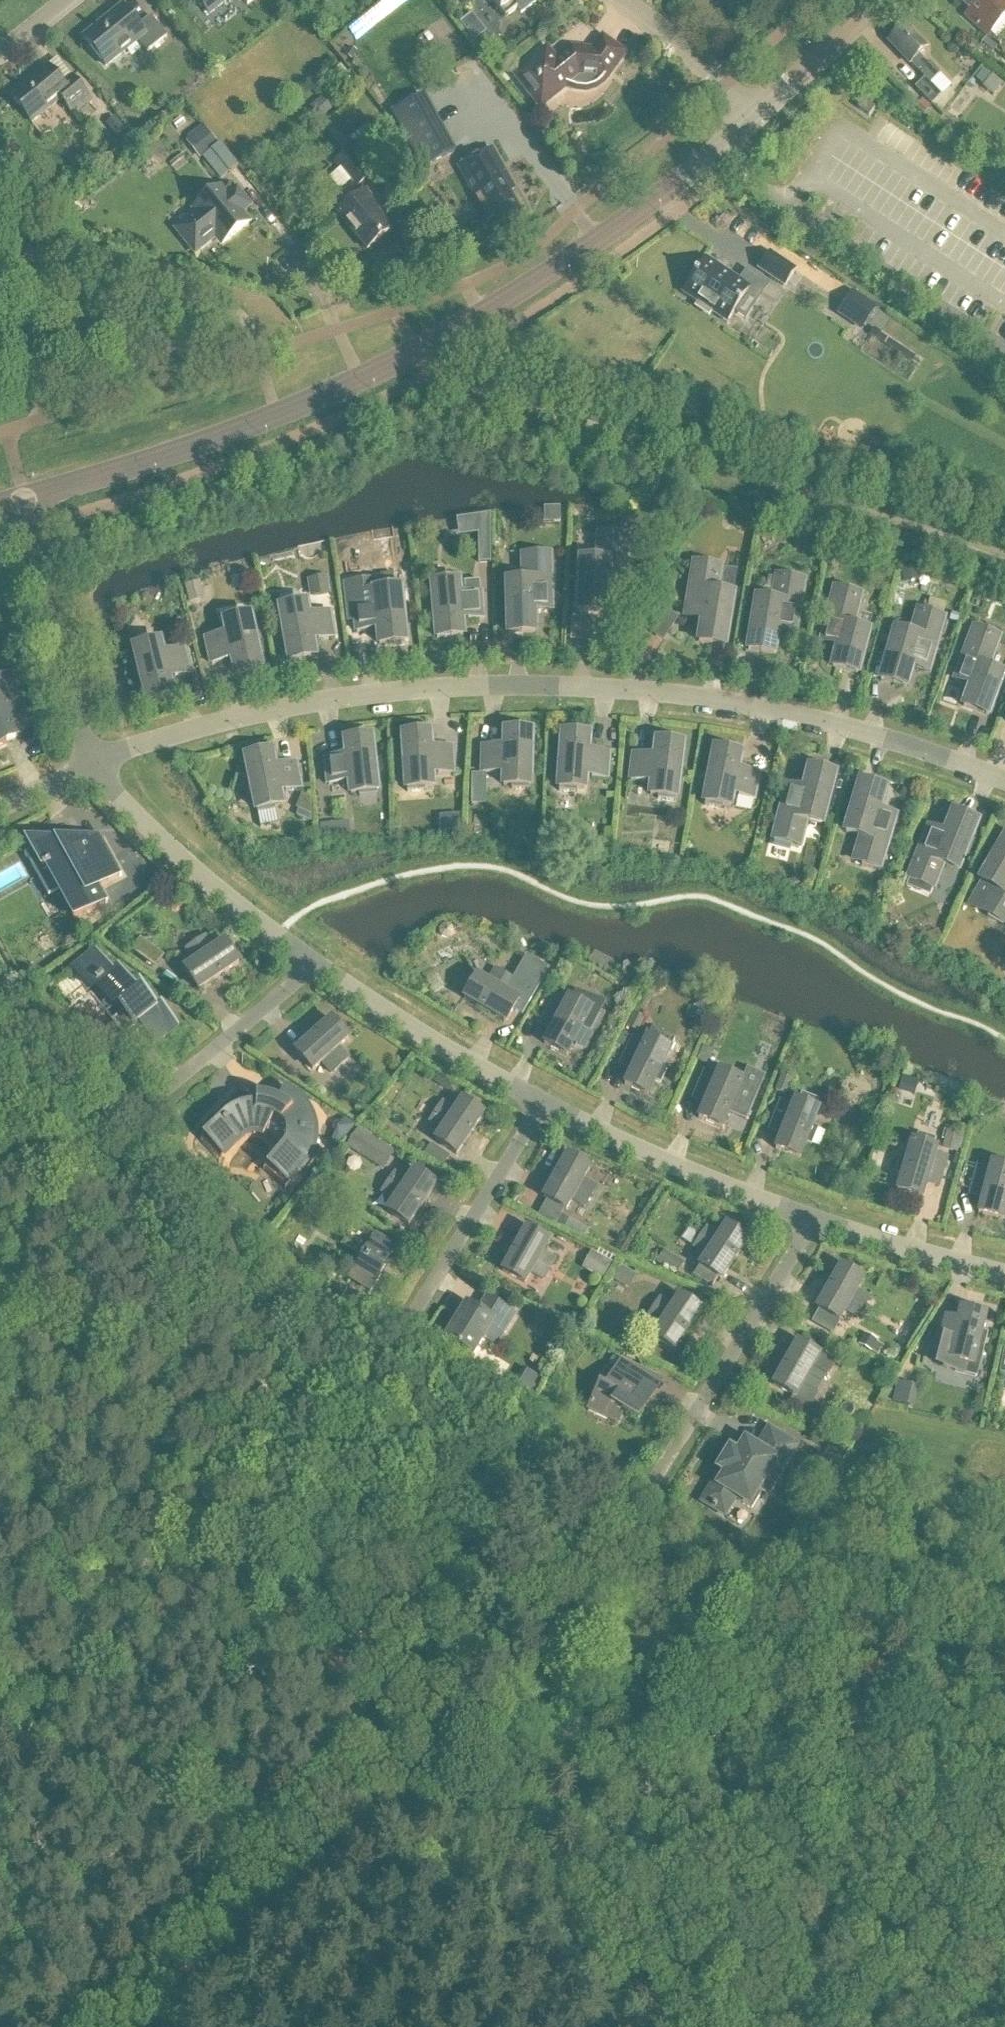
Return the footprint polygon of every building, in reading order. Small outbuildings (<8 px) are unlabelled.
[(192,1),(195,5),(198,3),(209,17),(230,0),(193,0),(192,1)] [(505,20),(517,10),(521,15),(536,3),(534,0),(489,0),(505,20)] [(962,17),(985,39),(1004,18),(1004,2),(1003,0),(954,0),(967,12),(962,17)] [(84,41),(106,68),(138,43),(147,55),(167,39),(151,18),(138,28),(123,9),(84,41)] [(888,45),(911,68),(924,80),(914,90),(931,107),(941,98),(930,86),(939,77),(930,64),(925,64),(919,58),(925,52),(903,30),(888,45)] [(428,32),(417,40),(426,52),(437,43),(428,32)] [(515,77),(541,108),(568,87),(569,88),(573,90),(576,92),(581,92),(584,91),(588,88),(590,85),(591,81),(592,81),(592,79),(606,81),(624,56),(603,41),(594,53),(571,51),(556,63),(547,52),(515,77)] [(350,50),(345,58),(352,62),(357,54),(350,50)] [(340,68),(334,74),(342,83),(348,77),(340,68)] [(14,102),(31,124),(60,101),(73,117),(91,103),(72,80),(62,87),(48,69),(14,96),(14,102)] [(982,72),(975,81),(984,88),(991,78),(982,72)] [(991,78),(984,88),(983,90),(994,98),(1003,87),(991,78)] [(423,98),(391,116),(422,172),(454,154),(423,98)] [(307,111),(317,122),(329,112),(320,100),(307,111)] [(857,110),(868,119),(874,110),(863,102),(857,110)] [(115,120),(106,127),(116,139),(125,132),(115,120)] [(205,131),(189,143),(202,159),(217,146),(205,131)] [(237,167),(219,146),(203,161),(220,181),(237,167)] [(496,219),(500,226),(526,212),(516,194),(516,195),(492,152),(459,170),(489,223),(496,219)] [(332,166),(353,192),(370,179),(348,153),(332,166)] [(236,194),(228,201),(220,190),(194,211),(200,219),(180,235),(195,254),(216,238),(223,247),(248,226),(239,215),(247,208),(236,194)] [(338,216),(367,252),(392,232),(372,207),(375,205),(366,193),(338,216)] [(769,255),(758,272),(785,290),(796,273),(769,255)] [(702,266),(682,295),(698,306),(696,310),(709,319),(711,315),(727,325),(735,314),(758,280),(746,272),(739,283),(730,277),(706,261),(702,266)] [(874,311),(852,296),(839,316),(861,331),(874,311)] [(478,519),(478,564),(490,564),(489,517),(478,519)] [(624,557),(625,536),(607,535),(606,538),(599,538),(597,563),(581,562),(578,613),(604,614),(605,591),(622,592),(623,575),(626,575),(627,557),(624,557)] [(531,555),(531,558),(523,558),(524,584),(507,584),(509,635),(535,634),(534,611),(551,611),(550,593),(553,593),(553,575),(550,575),(549,555),(531,555)] [(720,570),(713,569),(713,566),(695,563),(692,583),(689,583),(686,601),(689,601),(686,619),(703,621),(699,644),(725,648),(733,598),(716,595),(720,570)] [(900,571),(903,586),(918,584),(915,568),(900,571)] [(800,601),(804,581),(786,578),(785,581),(778,580),(773,604),(757,602),(748,652),(774,656),(778,634),(794,636),(797,619),(800,620),(803,602),(800,601)] [(307,582),(310,600),(331,596),(328,579),(307,582)] [(450,582),(432,583),(437,640),(463,638),(462,621),(467,620),(467,623),(483,622),(480,594),(479,583),(464,585),(465,595),(465,599),(460,600),(458,584),(450,585),(450,582)] [(348,585),(346,585),(350,619),(355,618),(357,634),(372,633),(372,630),(378,629),(379,646),(405,644),(399,587),(381,589),(382,592),(374,593),(374,594),(349,596),(348,585)] [(184,589),(188,606),(204,602),(200,586),(184,589)] [(838,647),(833,669),(858,676),(868,635),(868,634),(872,619),(856,615),(860,598),(853,596),(854,593),(836,588),(831,609),(828,608),(823,625),(826,626),(822,643),(838,647)] [(414,589),(404,590),(406,603),(415,602),(414,589)] [(658,600),(642,621),(665,638),(681,618),(658,600)] [(318,643),(333,640),(329,613),(313,616),(314,620),(308,621),(306,606),(298,607),(297,604),(279,607),(289,663),(315,658),(312,641),(318,640),(318,643)] [(912,638),(896,633),(881,682),(906,689),(912,668),(928,672),(933,655),(936,656),(942,639),(939,638),(944,618),(927,613),(926,616),(919,614),(912,638)] [(227,663),(227,660),(232,659),(236,676),(261,670),(249,615),(231,619),(232,622),(224,624),(227,639),(222,640),(221,636),(206,639),(212,667),(227,663)] [(962,665),(956,681),(971,687),(964,709),(988,718),(1002,677),(987,672),(998,640),(991,637),(992,635),(975,628),(968,648),(965,647),(959,664),(962,665)] [(135,666),(139,683),(142,682),(147,702),(173,696),(168,679),(174,678),(175,681),(190,677),(183,650),(168,654),(169,658),(163,659),(160,644),(152,646),(151,643),(134,647),(138,665),(135,666)] [(7,745),(6,744),(18,739),(14,730),(26,724),(17,702),(20,701),(9,675),(0,679),(0,748),(7,745)] [(511,791),(529,791),(530,773),(533,773),(533,756),(530,755),(531,735),(505,734),(504,751),(499,751),(499,748),(483,748),(483,775),(498,776),(498,772),(504,772),(503,787),(511,787),(511,791)] [(436,752),(430,753),(429,736),(403,737),(404,758),(401,758),(403,776),(406,775),(407,794),(425,793),(425,789),(433,789),(432,773),(437,773),(437,777),(453,776),(451,748),(436,749),(436,752)] [(560,775),(558,793),(577,794),(577,791),(585,791),(586,776),(591,776),(591,781),(607,782),(609,754),(593,753),(593,756),(587,755),(589,738),(563,736),(561,757),(558,757),(557,774),(560,775)] [(329,787),(344,785),(344,781),(349,781),(351,796),(359,795),(359,798),(377,796),(375,778),(378,778),(376,760),(373,760),(371,740),(345,743),(347,760),(341,761),(341,758),(325,759),(329,787)] [(650,797),(658,798),(657,801),(676,803),(682,747),(657,744),(654,761),(649,760),(649,757),(634,755),(631,783),(646,785),(647,781),(652,781),(650,797)] [(743,775),(737,774),(740,757),(715,752),(711,772),(708,771),(704,789),(708,789),(704,807),(722,811),(723,808),(730,809),(733,794),(739,795),(738,799),(753,802),(759,775),(743,772),(743,775)] [(274,808),(282,807),(279,792),(284,790),(285,795),(301,791),(295,764),(280,767),(280,770),(275,771),(271,755),(246,760),(250,780),(247,780),(250,798),(253,797),(257,815),(275,811),(274,808)] [(778,823),(773,843),(791,848),(791,845),(799,847),(805,822),(822,827),(835,777),(809,771),(804,793),(787,789),(783,806),(780,805),(775,822),(778,823)] [(486,792),(486,777),(472,777),(472,791),(486,792)] [(893,836),(890,836),(895,819),(879,814),(885,792),(860,785),(846,833),(862,838),(855,862),(862,865),(861,867),(879,873),(885,853),(888,854),(893,836)] [(836,786),(834,794),(841,795),(843,787),(836,786)] [(296,812),(311,817),(310,801),(301,798),(296,812)] [(908,883),(925,890),(926,887),(933,890),(942,866),(958,873),(977,825),(953,816),(945,837),(929,831),(922,847),(919,846),(913,863),(916,864),(908,883)] [(335,839),(334,826),(320,828),(321,840),(335,839)] [(100,890),(99,888),(119,877),(120,879),(122,877),(121,875),(120,876),(100,840),(101,840),(100,837),(97,838),(97,839),(70,841),(71,843),(64,847),(60,842),(48,843),(48,842),(36,843),(36,844),(27,845),(32,852),(25,856),(49,900),(59,894),(75,921),(105,905),(106,906),(108,904),(107,902),(106,903),(99,890),(100,890)] [(989,916),(988,919),(1003,928),(1004,925),(1004,840),(981,882),(995,890),(982,912),(989,916)] [(454,933),(451,928),(446,926),(440,928),(438,934),(441,939),(447,941),(452,939),(454,933)] [(195,964),(184,971),(199,992),(238,965),(224,944),(214,951),(205,939),(187,952),(195,964)] [(130,954),(155,972),(165,959),(154,951),(153,940),(142,942),(140,941),(130,954)] [(73,970),(91,992),(96,988),(113,1009),(118,1004),(135,1026),(141,1021),(157,1042),(179,1025),(161,1002),(156,1007),(139,986),(134,990),(117,969),(112,974),(95,953),(73,970)] [(477,978),(464,1000),(506,1025),(513,1012),(522,1017),(548,972),(537,966),(528,982),(517,976),(513,983),(512,982),(495,972),(488,984),(477,978)] [(554,1028),(544,1046),(567,1058),(575,1042),(587,1049),(602,1021),(590,1015),(591,1012),(587,1010),(591,1002),(577,994),(572,1002),(568,1000),(565,1005),(554,1000),(542,1022),(554,1028)] [(637,1034),(644,1021),(633,1016),(627,1029),(637,1034)] [(295,1053),(312,1073),(322,1064),(331,1075),(349,1059),(339,1049),(348,1040),(331,1021),(295,1053)] [(622,1063),(633,1068),(624,1087),(648,1098),(655,1082),(661,1085),(668,1070),(663,1067),(670,1051),(647,1040),(644,1046),(633,1040),(622,1063)] [(707,1067),(714,1054),(703,1049),(697,1063),(707,1067)] [(705,1074),(695,1097),(707,1102),(698,1121),(722,1131),(729,1115),(735,1117),(746,1122),(759,1090),(743,1083),(719,1073),(716,1079),(705,1074)] [(786,1097),(792,1082),(781,1077),(775,1093),(786,1097)] [(263,1172),(285,1190),(304,1168),(306,1166),(307,1163),(309,1160),(310,1158),(312,1155),(313,1152),(314,1148),(314,1145),(315,1142),(315,1139),(315,1136),(314,1133),(314,1129),(313,1126),(313,1123),(311,1120),(310,1117),(309,1114),(307,1112),(305,1109),(303,1106),(301,1104),(299,1102),(296,1100),(294,1098),(291,1096),(288,1095),(285,1093),(282,1092),(277,1103),(275,1102),(272,1101),(267,1100),(260,1099),(256,1098),(256,1107),(253,1107),(249,1107),(244,1108),(242,1109),(238,1110),(235,1111),(230,1114),(226,1117),(223,1119),(199,1142),(219,1163),(240,1143),(242,1141),(244,1139),(246,1138),(248,1137),(251,1136),(253,1136),(255,1136),(257,1136),(260,1137),(263,1138),(263,1137),(266,1138),(268,1139),(271,1142),(272,1143),(273,1145),(274,1147),(275,1149),(275,1151),(275,1153),(275,1154),(275,1156),(274,1158),(273,1160),(272,1162),(263,1172)] [(812,1129),(819,1113),(814,1111),(818,1102),(802,1096),(799,1105),(795,1103),(792,1109),(781,1104),(771,1127),(783,1132),(776,1151),(800,1161),(806,1144),(811,1147),(818,1131),(812,1129)] [(442,1132),(435,1142),(456,1157),(483,1117),(462,1102),(455,1113),(443,1105),(430,1123),(442,1132)] [(333,1133),(334,1134),(335,1135),(338,1136),(338,1148),(356,1128),(344,1120),(341,1125),(339,1124),(338,1124),(337,1124),(335,1124),(334,1125),(333,1126),(332,1128),(332,1130),(332,1132),(333,1133)] [(346,1148),(363,1160),(375,1142),(358,1131),(346,1148)] [(942,1152),(957,1156),(962,1136),(947,1132),(942,1152)] [(937,1151),(932,1150),(935,1141),(919,1136),(916,1145),(912,1144),(907,1160),(901,1159),(896,1175),(902,1176),(897,1193),(922,1201),(928,1181),(940,1185),(947,1160),(935,1157),(937,1151)] [(441,1170),(450,1158),(431,1145),(422,1158),(441,1170)] [(543,1200),(566,1212),(572,1201),(585,1208),(596,1188),(583,1181),(589,1170),(567,1158),(543,1200)] [(978,1216),(1003,1222),(1004,1215),(1004,1169),(991,1165),(990,1171),(978,1168),(971,1193),(983,1196),(978,1216)] [(382,1194),(394,1202),(387,1213),(408,1227),(435,1187),(414,1173),(407,1183),(395,1175),(382,1194)] [(565,1229),(585,1238),(589,1232),(569,1221),(565,1229)] [(350,1280),(370,1293),(395,1252),(353,1226),(341,1246),(362,1260),(350,1280)] [(694,1276),(712,1289),(717,1280),(721,1282),(747,1242),(726,1228),(719,1238),(707,1230),(694,1250),(706,1258),(694,1276)] [(502,1273),(525,1285),(531,1275),(543,1282),(555,1262),(542,1255),(548,1243),(526,1231),(502,1273)] [(582,1271),(595,1278),(604,1261),(591,1254),(582,1271)] [(677,1276),(684,1266),(667,1255),(660,1265),(677,1276)] [(612,1281),(628,1292),(636,1278),(620,1268),(612,1281)] [(814,1324),(832,1335),(845,1312),(858,1319),(869,1300),(857,1292),(863,1281),(841,1269),(817,1311),(820,1313),(814,1324)] [(324,1295),(340,1305),(347,1292),(332,1283),(324,1295)] [(653,1338),(674,1353),(701,1312),(679,1298),(672,1309),(660,1301),(648,1320),(660,1328),(653,1338)] [(478,1313),(467,1307),(468,1306),(466,1305),(444,1342),(472,1359),(484,1339),(496,1347),(515,1316),(487,1299),(478,1313)] [(946,1329),(943,1328),(937,1352),(940,1353),(939,1358),(948,1360),(948,1361),(957,1364),(955,1373),(976,1379),(981,1360),(975,1359),(977,1351),(983,1352),(987,1336),(981,1334),(986,1317),(961,1311),(957,1324),(948,1322),(946,1329)] [(871,1352),(876,1343),(865,1337),(860,1346),(871,1352)] [(818,1357),(797,1345),(773,1387),(794,1399),(793,1402),(808,1411),(817,1396),(815,1395),(825,1377),(827,1378),(836,1363),(820,1354),(818,1357)] [(587,1411),(618,1426),(623,1415),(637,1424),(645,1411),(642,1409),(652,1393),(616,1370),(605,1388),(599,1385),(587,1411)] [(912,1388),(900,1385),(896,1404),(907,1407),(912,1388)] [(704,1503),(712,1509),(711,1510),(715,1512),(716,1511),(724,1516),(735,1497),(749,1506),(771,1469),(779,1474),(795,1448),(775,1435),(763,1455),(745,1444),(738,1457),(730,1452),(719,1470),(727,1475),(720,1486),(716,1484),(704,1503)]
